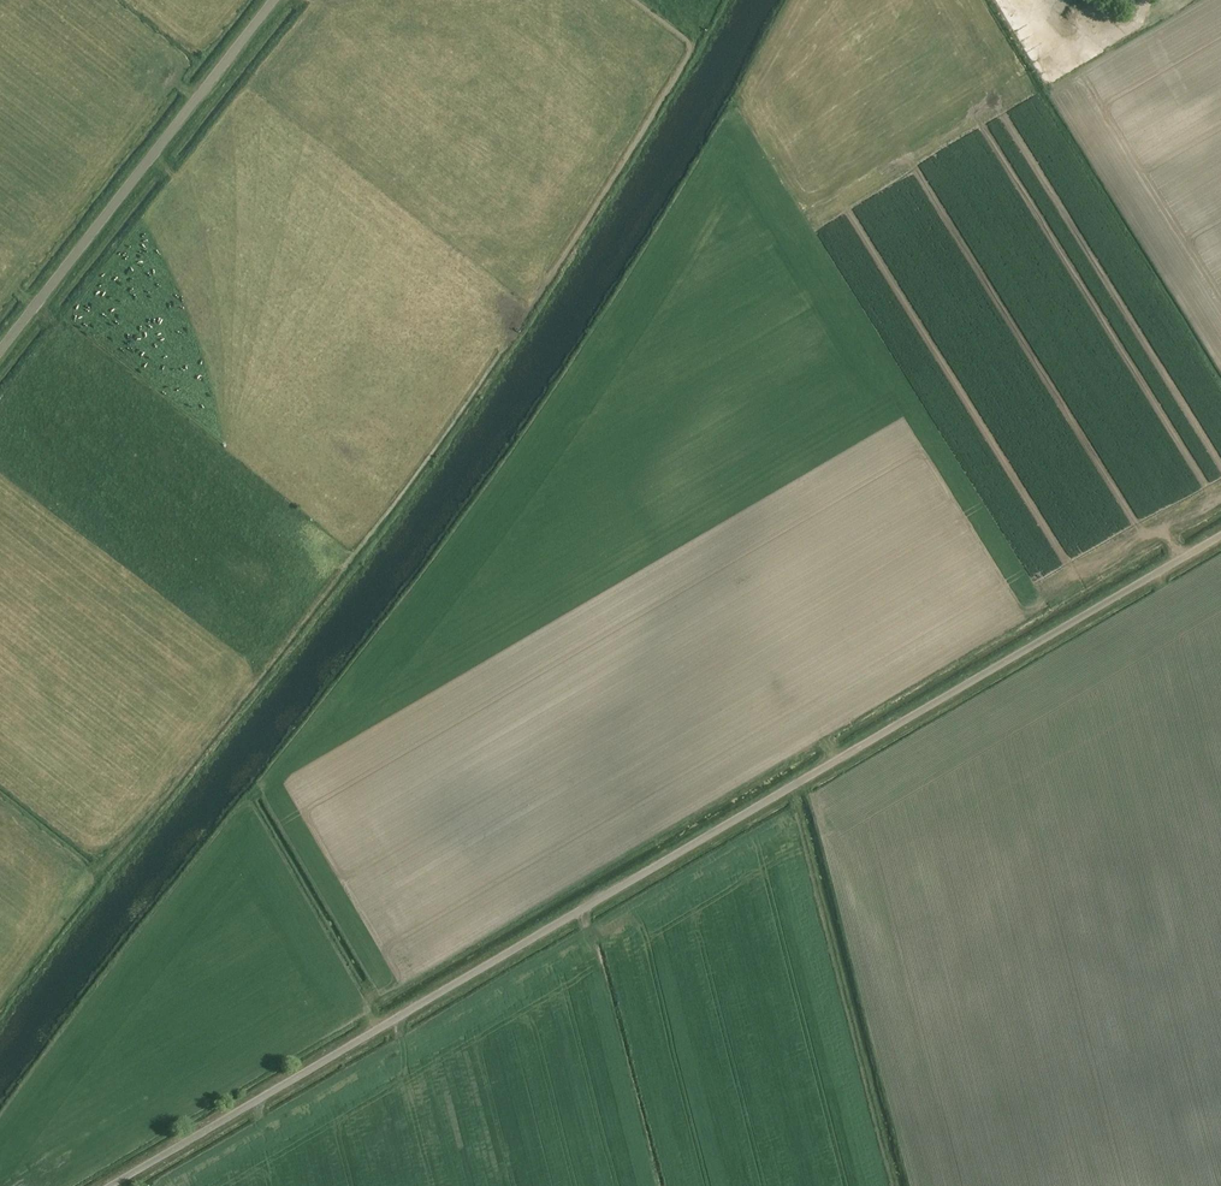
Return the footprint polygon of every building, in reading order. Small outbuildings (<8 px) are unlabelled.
[(1016,6),(1015,0),(1005,0),(1003,1),(1006,9),(1016,6)] [(193,41),(198,33),(193,29),(187,38),(193,41)]
